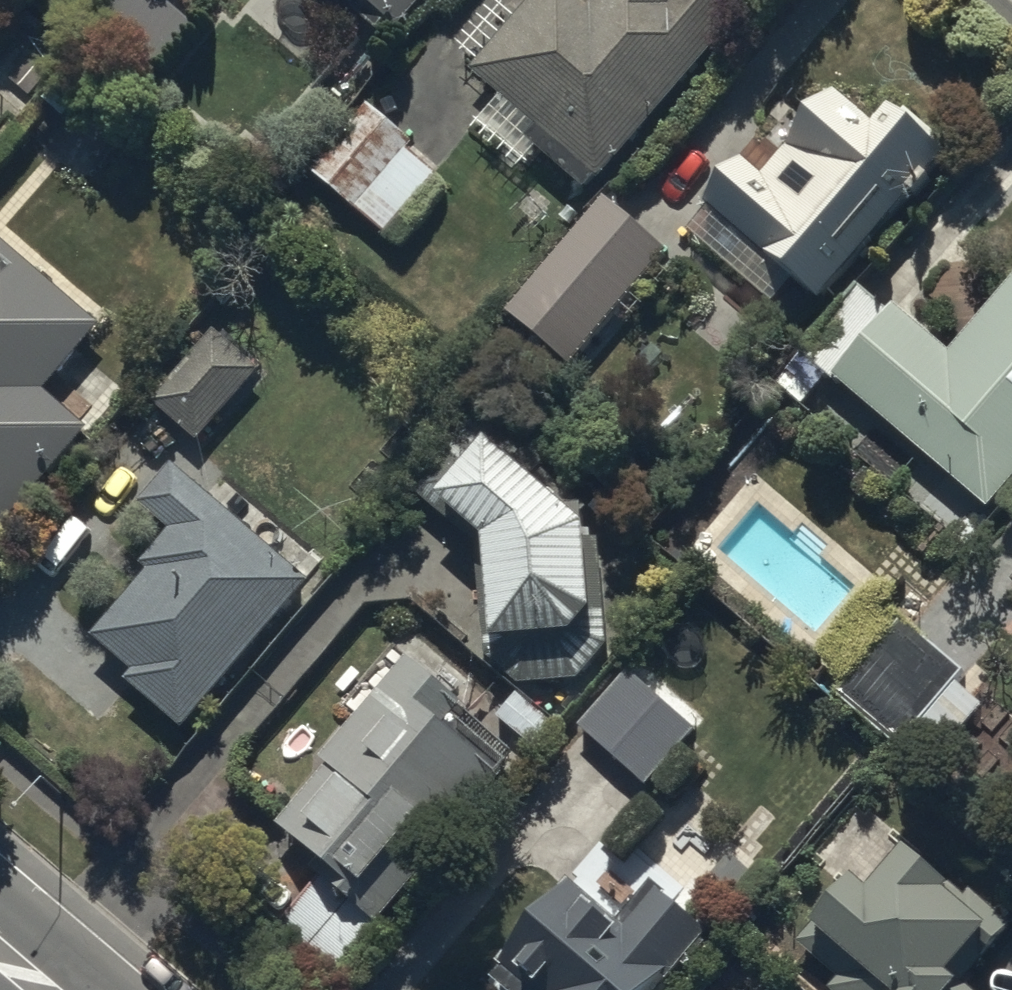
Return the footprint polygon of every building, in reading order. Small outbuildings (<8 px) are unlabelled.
[(173,0),(103,0),(95,9),(158,63),(195,19),(173,0)] [(352,8),(376,27),(387,13),(400,24),(420,0),(359,0),(352,8)] [(471,63),(534,118),(524,129),(587,183),(746,0),(526,0),(471,63)] [(703,192),(712,200),(690,226),(772,298),(795,272),(819,292),(949,142),(892,93),(871,117),(829,80),(785,131),(775,123),(747,156),(740,150),(703,192)] [(412,137),(362,97),(308,165),(387,228),(436,166),(407,143),(412,137)] [(666,246),(607,195),(509,308),(568,359),(666,246)] [(86,422),(42,384),(95,321),(0,241),(0,525),(86,422)] [(897,302),(891,309),(857,280),(798,349),(832,378),(836,373),(986,501),(1011,471),(1011,274),(949,347),(897,302)] [(218,335),(155,407),(202,448),(265,375),(218,335)] [(438,504),(448,493),(485,526),(493,678),(578,674),(607,640),(600,507),(472,394),(402,473),(438,504)] [(317,579),(176,460),(138,505),(169,531),(141,563),(150,571),(96,634),(138,669),(130,678),(189,728),(317,579)] [(964,666),(901,617),(839,695),(902,744),(964,666)] [(328,766),(278,826),(320,860),(312,870),(321,877),(379,925),(510,767),(462,727),(475,712),(408,656),(321,760),(328,766)] [(629,671),(580,727),(647,786),(696,731),(629,671)] [(518,693),(498,717),(540,753),(561,729),(518,693)] [(800,945),(841,980),(832,989),(970,989),(964,984),(1011,928),(972,894),(967,899),(954,888),(908,849),(871,892),(856,880),(814,929),(800,945)] [(379,925),(321,877),(280,927),(338,975),(379,925)] [(709,935),(658,891),(625,930),(572,884),(501,965),(530,989),(661,989),(709,935)]
